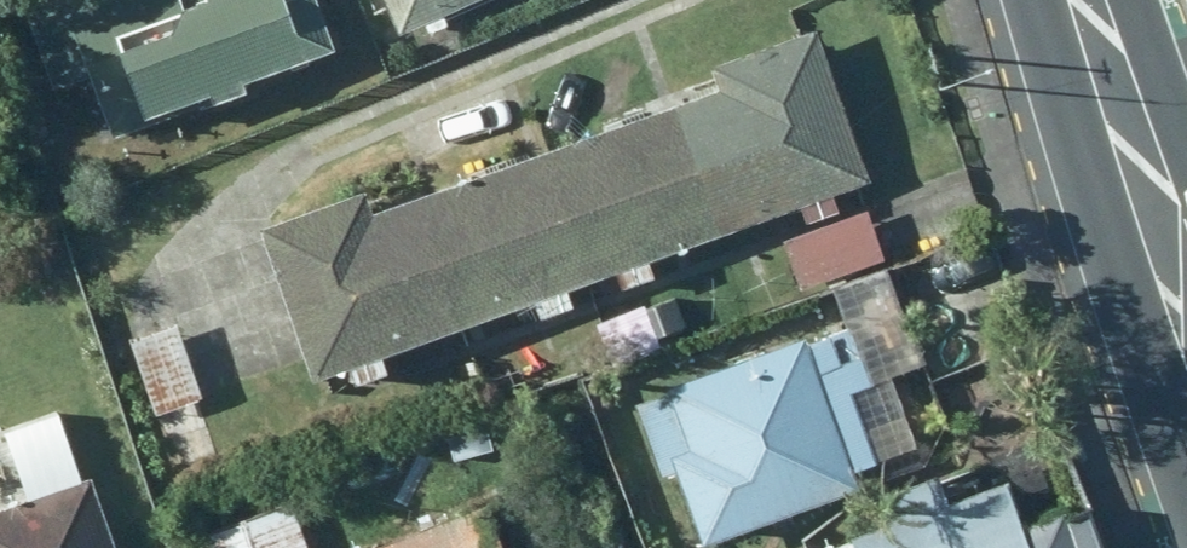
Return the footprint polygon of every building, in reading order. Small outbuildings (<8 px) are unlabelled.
[(309,0),(13,0),(50,89),(90,73),(114,131),(327,45),(309,0)] [(389,35),(469,0),(373,0),(389,35)] [(870,187),(822,50),(681,99),(729,236),(870,187)] [(729,236),(681,99),(541,148),(589,285),(729,236)] [(589,285),(541,148),(400,197),(449,334),(589,285)] [(449,334),(400,197),(260,246),(308,383),(449,334)] [(171,323),(122,337),(146,418),(195,403),(171,323)] [(799,345),(638,408),(693,547),(854,484),(799,345)] [(0,516),(0,547),(90,547),(73,494),(0,516)] [(855,547),(1017,547),(999,498),(855,547)] [(290,509),(189,543),(190,547),(303,547),(290,509)] [(1094,538),(1067,547),(1098,547),(1094,538)]
